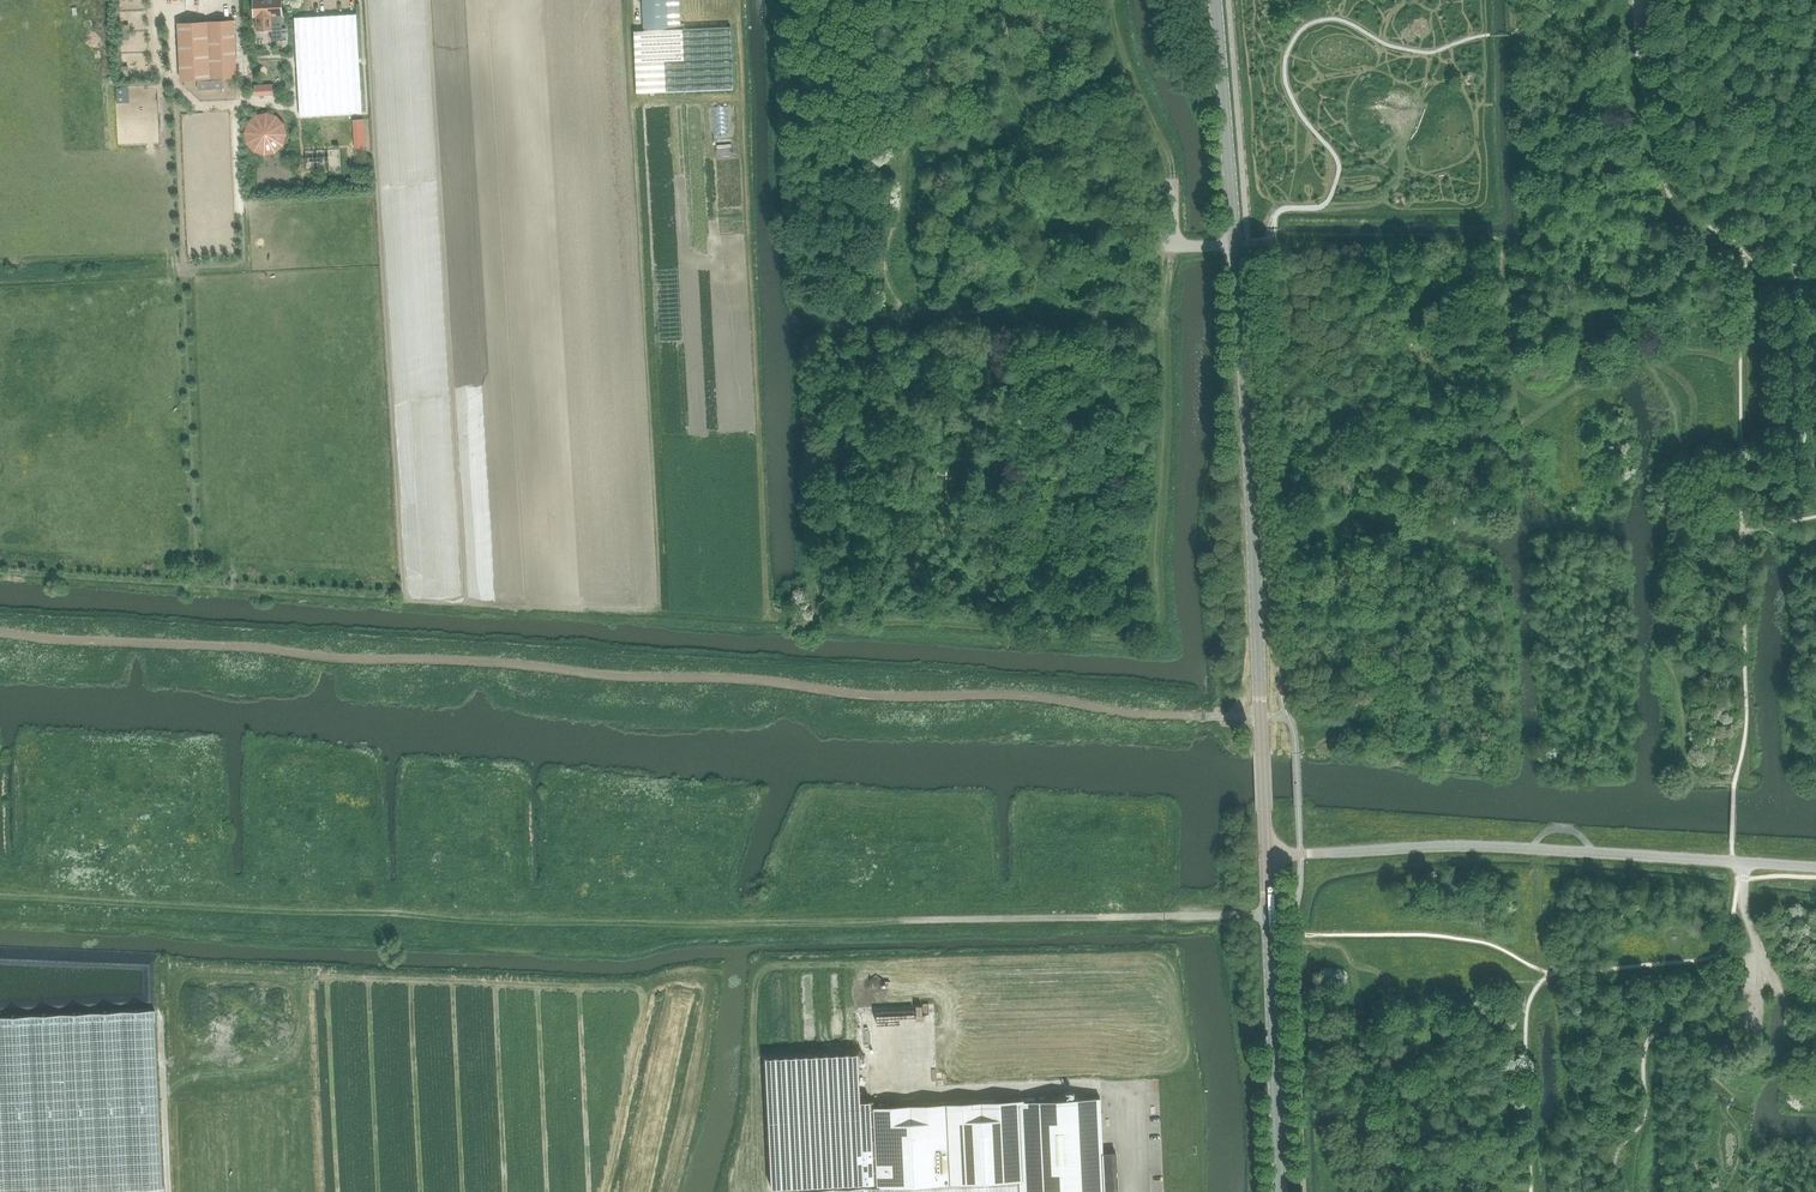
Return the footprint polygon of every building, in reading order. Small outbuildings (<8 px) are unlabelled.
[(282,16),(281,0),(253,0),(254,17),(256,17),(257,31),(271,31),(272,40),(282,39),(281,18),(283,18),(283,16),(282,16)] [(644,31),(680,29),(679,0),(643,0),(644,31)] [(357,14),(295,17),(300,116),(362,112),(357,14)] [(181,80),(236,78),(234,20),(178,23),(181,80)] [(680,29),(644,31),(634,31),(637,93),(733,89),(731,27),(680,29)] [(1372,100),(1372,102),(1354,101),(1354,103),(1353,108),(1375,109),(1375,104),(1382,105),(1382,100),(1383,98),(1372,97),(1372,100)] [(726,136),(725,106),(711,106),(712,136),(726,136)] [(734,106),(729,118),(734,120),(739,108),(734,106)] [(164,1188),(159,1103),(155,1009),(0,1017),(0,1191),(71,1191),(164,1188)] [(875,1183),(871,1099),(860,1100),(858,1053),(765,1057),(771,1188),(794,1187),(802,1186),(875,1183)] [(1019,1182),(1020,1191),(1104,1191),(1104,1190),(1118,1190),(1117,1174),(1117,1168),(1116,1152),(1102,1153),(1100,1097),(874,1108),(877,1187),(1019,1182)] [(1019,1182),(877,1187),(802,1190),(802,1191),(1020,1191),(1019,1182)]
